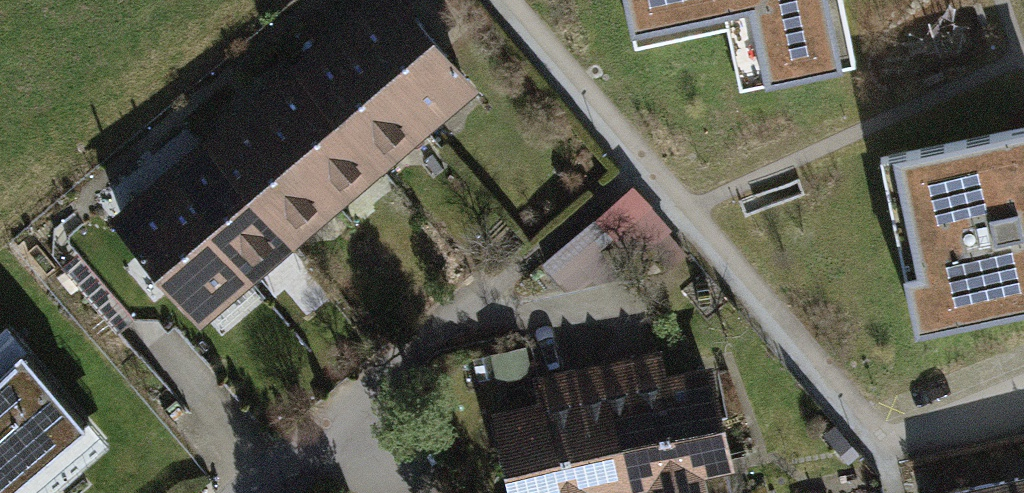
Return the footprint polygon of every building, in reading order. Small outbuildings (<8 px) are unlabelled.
[(465,81),(394,0),(383,0),(344,33),(419,120),(465,81)] [(635,42),(727,23),(739,83),(853,60),(841,0),(626,0),(635,42)] [(419,120),(344,33),(300,69),(376,159),(419,120)] [(376,159),(300,69),(256,107),(331,196),(376,159)] [(331,196),(256,107),(211,146),(286,234),(331,196)] [(881,156),(917,328),(1023,306),(1023,127),(881,156)] [(286,234),(211,146),(167,183),(242,271),(286,234)] [(242,271),(167,183),(123,221),(197,307),(242,271)] [(610,279),(671,230),(632,185),(544,261),(564,285),(610,279)] [(12,336),(0,347),(0,492),(24,492),(95,434),(12,336)] [(528,367),(524,347),(494,354),(498,374),(528,367)] [(599,371),(624,482),(626,492),(660,492),(659,490),(695,482),(697,492),(731,492),(724,461),(726,461),(706,373),(663,383),(657,358),(599,371)] [(518,492),(591,492),(590,489),(624,482),(599,371),(540,382),(543,407),(500,416),(518,492)] [(1015,478),(1018,492),(1023,492),(1023,476),(1015,478)] [(951,492),(1018,492),(1015,478),(951,492)]
